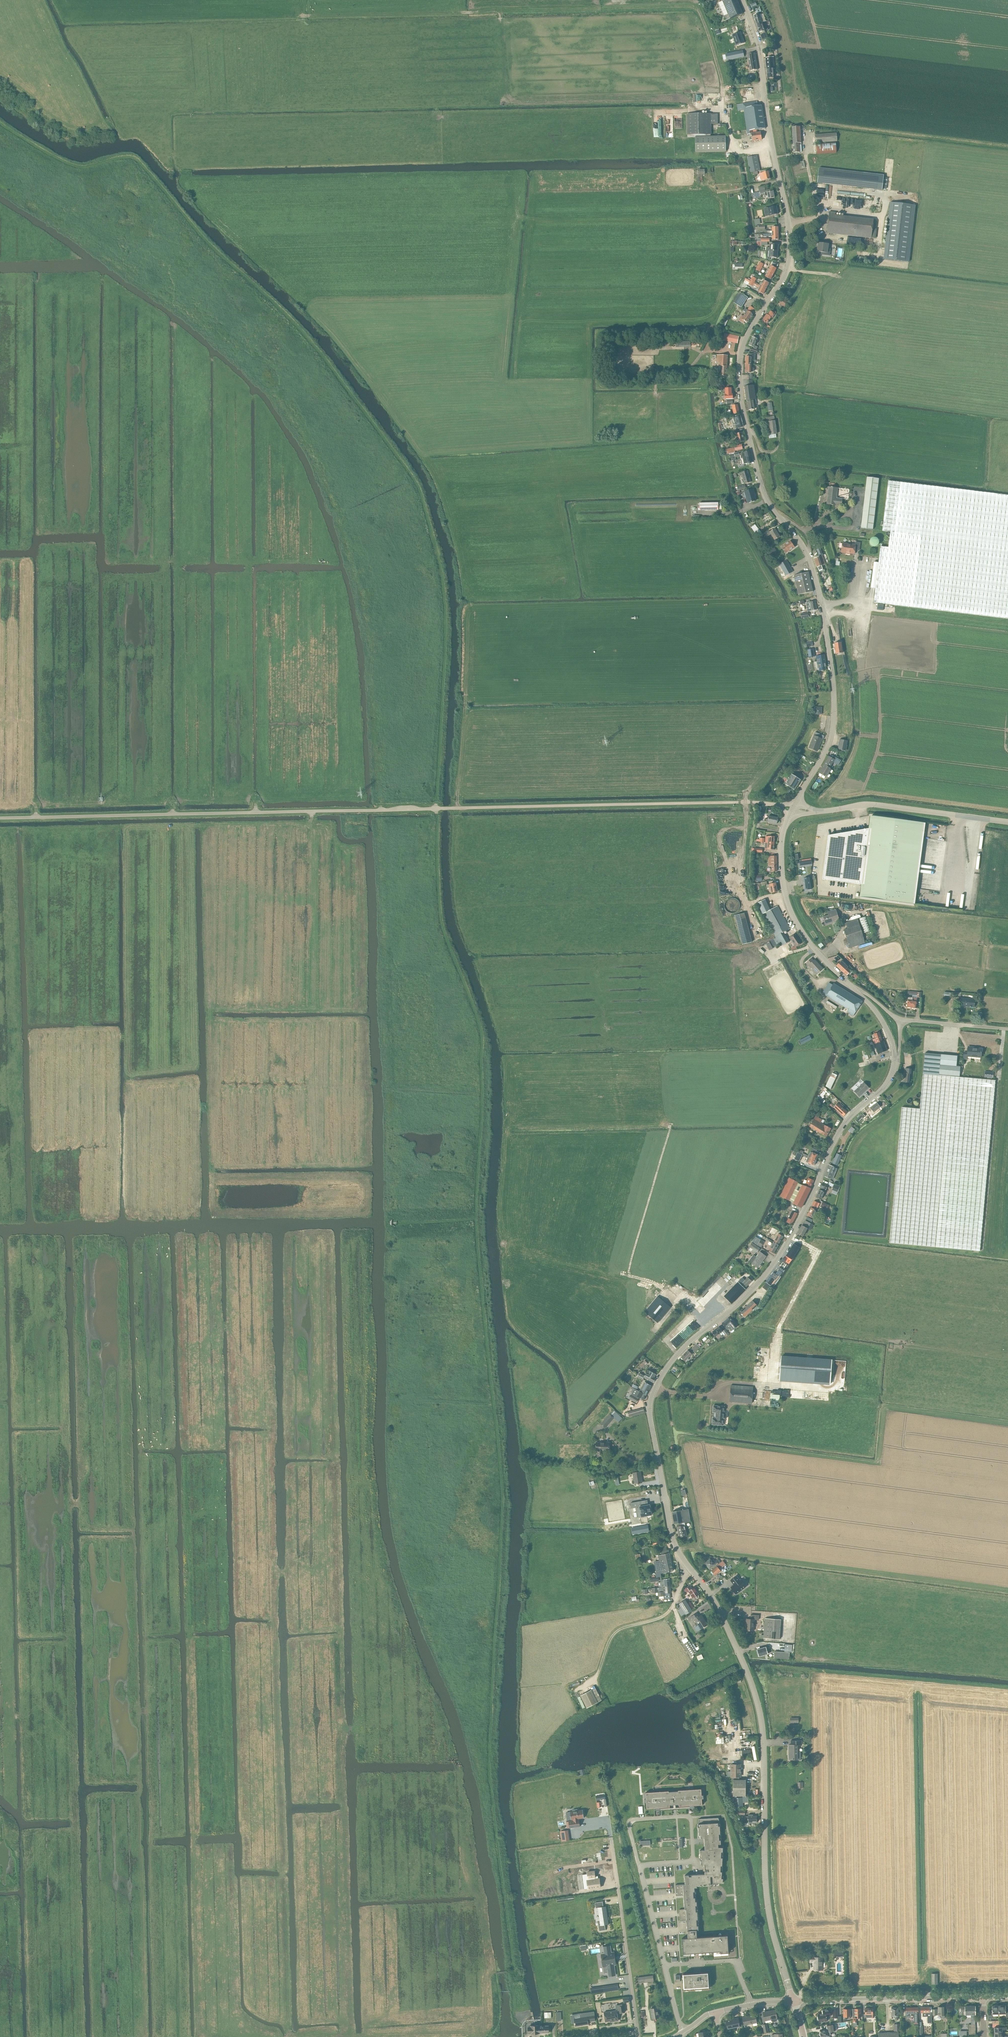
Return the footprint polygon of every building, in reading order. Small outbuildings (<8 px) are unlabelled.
[(718,2),(720,7),(724,16),(725,18),(726,21),(730,19),(743,14),(737,0),(723,0),(723,1),(718,2)] [(759,14),(753,16),(756,24),(762,22),(766,21),(765,18),(761,20),(759,15),(759,14)] [(762,22),(756,24),(759,33),(765,31),(762,22)] [(720,27),(715,29),(717,35),(723,33),(722,31),(728,29),(726,24),(720,27)] [(740,32),(732,35),(736,46),(744,43),(740,32)] [(750,71),(757,70),(755,53),(748,55),(750,71)] [(773,57),(767,58),(766,58),(767,69),(767,78),(773,77),(773,69),(774,69),(773,57)] [(744,110),(747,130),(748,135),(751,134),(752,141),(762,140),(761,133),(758,133),(757,130),(765,129),(762,106),(758,106),(757,101),(743,104),(737,105),(738,111),(744,110)] [(695,137),(696,152),(726,151),(725,136),(710,136),(710,124),(718,123),(718,114),(687,114),(687,137),(695,137)] [(792,127),(793,153),(802,152),(800,126),(792,127)] [(816,143),(837,141),(837,133),(815,135),(816,143)] [(816,144),(816,154),(836,152),(836,142),(816,144)] [(751,173),(753,172),(758,171),(760,171),(757,156),(747,157),(751,173)] [(818,167),(816,182),(861,187),(862,172),(818,167)] [(762,173),(759,173),(761,181),(764,180),(765,180),(770,179),(768,172),(768,171),(763,172),(762,173)] [(863,172),(861,188),(878,189),(880,174),(863,172)] [(751,193),(752,199),(761,197),(760,195),(761,195),(765,194),(765,196),(768,196),(768,199),(775,198),(773,191),(770,192),(770,190),(765,191),(760,192),(760,191),(759,192),(751,193)] [(884,259),(909,262),(915,205),(890,202),(884,259)] [(768,208),(765,209),(766,216),(769,216),(771,216),(778,214),(776,206),(771,207),(768,208)] [(827,233),(871,238),(873,220),(835,216),(836,213),(829,212),(827,233)] [(819,246),(818,252),(822,252),(822,255),(829,256),(830,249),(829,249),(828,249),(829,245),(829,244),(819,243),(819,246)] [(766,254),(765,254),(766,259),(767,259),(770,260),(770,257),(777,258),(778,252),(770,251),(768,251),(766,251),(766,254)] [(768,268),(767,270),(768,271),(774,274),(776,268),(771,266),(770,265),(769,268),(768,268)] [(765,276),(765,277),(771,279),(774,274),(768,271),(767,270),(765,273),(766,273),(765,276)] [(759,285),(761,286),(766,288),(769,283),(763,280),(762,283),(760,282),(759,285)] [(758,287),(757,288),(759,289),(758,291),(763,294),(766,288),(761,286),(759,285),(758,287)] [(740,292),(734,302),(741,307),(742,307),(748,297),(740,292)] [(785,306),(788,302),(781,297),(778,302),(785,306)] [(744,323),(745,321),(748,323),(753,314),(747,311),(747,310),(745,308),(743,311),(746,313),(744,316),(742,315),(739,320),(744,323)] [(772,318),(773,316),(774,314),(776,312),(773,310),(772,312),(770,311),(768,315),(767,314),(762,321),(767,324),(771,317),(772,318)] [(724,339),(737,342),(737,343),(739,337),(725,334),(724,339)] [(752,337),(749,345),(754,347),(753,348),(756,349),(757,347),(754,346),(756,341),(757,342),(758,340),(757,339),(756,339),(757,337),(754,336),(753,338),(752,337)] [(745,364),(751,364),(751,360),(754,360),(755,354),(748,354),(748,356),(746,356),(745,364)] [(718,355),(717,366),(718,366),(721,366),(721,371),(721,372),(720,376),(721,376),(726,376),(727,366),(728,356),(718,355)] [(750,373),(750,372),(753,372),(754,371),(754,369),(753,368),(751,368),(751,364),(745,364),(745,372),(750,373)] [(745,387),(746,400),(747,400),(748,410),(754,409),(754,404),(756,404),(754,385),(745,387)] [(725,388),(726,394),(725,394),(725,399),(733,399),(733,394),(732,394),(731,388),(725,388)] [(740,416),(732,419),(735,429),(743,427),(740,416)] [(769,438),(776,437),(776,434),(777,434),(775,420),(774,416),(766,418),(766,422),(765,422),(766,435),(769,435),(769,438)] [(737,440),(735,440),(736,443),(737,442),(737,443),(745,441),(742,432),(735,434),(736,438),(737,440)] [(744,484),(749,482),(751,482),(748,470),(741,472),(744,484)] [(866,487),(861,528),(873,529),(879,478),(867,477),(866,487)] [(871,587),(876,587),(874,603),(970,614),(1007,618),(1007,495),(986,492),(974,491),(892,481),(888,481),(882,530),(886,531),(890,531),(888,547),(880,546),(879,559),(879,562),(879,563),(874,562),(871,587)] [(842,506),(843,499),(837,498),(838,488),(828,487),(826,504),(836,505),(842,506)] [(748,503),(756,501),(754,494),(753,489),(741,492),(743,500),(747,499),(748,503)] [(755,524),(751,527),(752,528),(755,533),(754,533),(754,534),(756,536),(759,534),(760,536),(762,534),(759,530),(756,525),(755,524)] [(767,532),(765,533),(767,537),(771,534),(775,540),(780,537),(775,528),(770,532),(768,533),(767,532)] [(875,548),(876,547),(877,546),(878,544),(879,543),(878,541),(877,540),(876,538),(874,538),(873,538),(871,538),(870,539),(869,541),(868,542),(868,544),(869,545),(870,547),(871,548),(873,548),(875,548)] [(785,547),(783,548),(785,552),(787,550),(788,551),(795,547),(790,541),(784,545),(785,547)] [(842,543),(841,552),(846,553),(849,553),(850,553),(854,554),(855,550),(855,545),(842,543)] [(819,557),(815,558),(814,558),(817,567),(818,567),(818,570),(822,569),(822,566),(825,565),(822,556),(824,555),(823,554),(822,554),(820,546),(816,547),(819,555),(819,557)] [(787,561),(779,565),(781,569),(784,573),(784,574),(785,576),(793,572),(787,561)] [(798,595),(810,592),(813,591),(809,572),(794,575),(798,595)] [(808,611),(816,610),(815,601),(806,603),(808,611)] [(834,643),(836,654),(842,653),(841,642),(834,643)] [(817,662),(814,662),(815,671),(819,670),(819,671),(820,671),(826,670),(826,667),(824,655),(816,656),(817,662)] [(820,734),(815,732),(809,748),(817,751),(822,739),(817,737),(818,734),(820,734)] [(846,751),(848,741),(840,739),(838,749),(846,751)] [(795,766),(800,758),(795,755),(791,763),(795,766)] [(822,768),(818,773),(826,777),(831,769),(829,768),(832,762),(838,765),(841,760),(835,757),(834,759),(829,756),(824,764),(822,767),(822,768)] [(794,790),(801,780),(792,774),(789,778),(788,777),(787,780),(787,781),(785,784),(794,790)] [(828,838),(822,879),(842,882),(861,884),(860,897),(913,904),(914,903),(915,888),(922,838),(924,823),(870,816),(869,829),(828,835),(828,838)] [(772,871),(777,871),(777,856),(769,856),(769,866),(772,866),(772,871)] [(809,877),(803,879),(805,890),(812,889),(809,877)] [(770,910),(763,913),(774,933),(776,936),(775,936),(781,946),(789,942),(784,932),(790,928),(789,926),(777,906),(770,910)] [(833,923),(833,922),(839,920),(836,909),(827,912),(828,915),(823,917),(825,925),(833,923)] [(742,944),(752,942),(744,913),(735,915),(742,944)] [(859,919),(863,933),(871,930),(866,916),(859,919)] [(850,948),(865,943),(857,919),(846,922),(848,928),(844,929),(850,948)] [(789,938),(794,944),(796,947),(802,943),(795,934),(789,938)] [(776,938),(770,941),(773,946),(779,943),(776,938)] [(823,969),(814,959),(814,960),(811,958),(806,963),(808,966),(809,965),(817,974),(823,969)] [(839,963),(836,966),(843,972),(846,975),(850,971),(847,968),(848,967),(845,964),(846,963),(842,960),(841,961),(839,963)] [(853,1016),(862,1001),(834,983),(833,985),(829,983),(823,993),(848,1009),(847,1012),(850,1014),(853,1016)] [(908,1000),(907,1007),(912,1008),(913,1009),(915,1009),(916,1008),(917,1001),(917,998),(912,997),(908,997),(908,1000)] [(975,999),(961,998),(960,1007),(965,1007),(965,1006),(974,1007),(975,999)] [(873,1039),(878,1054),(887,1050),(883,1040),(882,1041),(879,1032),(874,1034),(875,1038),(873,1039)] [(968,1056),(981,1057),(982,1048),(968,1047),(967,1052),(964,1052),(963,1058),(967,1059),(968,1056)] [(893,1203),(890,1243),(980,1251),(984,1211),(995,1080),(995,1079),(959,1076),(960,1066),(956,1066),(956,1065),(957,1056),(957,1055),(941,1054),(936,1054),(929,1053),(926,1053),(925,1053),(923,1073),(921,1099),(920,1109),(902,1107),(893,1203)] [(903,1073),(903,1081),(908,1082),(909,1073),(910,1073),(911,1068),(905,1068),(905,1073),(903,1073)] [(859,1096),(867,1089),(869,1088),(864,1082),(854,1091),(859,1096)] [(871,1108),(866,1112),(869,1117),(870,1117),(870,1118),(873,1116),(872,1115),(874,1113),(875,1114),(879,1112),(878,1111),(881,1108),(881,1107),(877,1102),(870,1108),(871,1108)] [(838,1103),(834,1107),(843,1116),(847,1112),(844,1109),(845,1108),(840,1103),(839,1104),(838,1103)] [(810,1126),(826,1136),(831,1128),(821,1123),(822,1120),(816,1116),(810,1126)] [(808,1155),(807,1156),(816,1160),(819,1155),(818,1154),(815,1153),(817,1150),(817,1149),(813,1148),(812,1148),(811,1151),(809,1155),(808,1155)] [(837,1153),(834,1160),(832,1163),(837,1165),(841,1155),(837,1153)] [(814,1165),(816,1160),(807,1156),(808,1155),(805,1154),(804,1156),(808,1158),(806,1162),(814,1165)] [(830,1178),(831,1177),(832,1177),(832,1176),(832,1175),(835,1167),(829,1165),(825,1176),(830,1178)] [(789,1177),(780,1196),(784,1198),(789,1200),(794,1202),(793,1203),(801,1207),(814,1180),(808,1178),(807,1181),(805,1180),(802,1185),(798,1183),(798,1182),(789,1177)] [(826,1189),(827,1187),(829,1188),(830,1186),(828,1185),(822,1183),(820,1187),(821,1187),(820,1189),(819,1189),(816,1197),(821,1199),(824,1191),(825,1191),(825,1189),(826,1189)] [(812,1218),(813,1216),(814,1217),(815,1216),(815,1215),(815,1214),(814,1214),(816,1210),(817,1208),(815,1207),(818,1202),(814,1201),(812,1205),(814,1206),(813,1208),(811,1207),(807,1215),(812,1218)] [(792,1211),(787,1222),(791,1224),(797,1213),(792,1211)] [(802,1225),(797,1233),(803,1236),(807,1229),(808,1229),(809,1227),(811,1223),(806,1220),(804,1224),(803,1225),(802,1225)] [(779,1233),(774,1242),(778,1245),(783,1236),(779,1233)] [(752,1242),(748,1249),(755,1254),(756,1252),(757,1253),(760,1248),(752,1242)] [(774,1242),(769,1250),(774,1253),(778,1245),(774,1242)] [(794,1244),(787,1256),(791,1258),(791,1259),(792,1259),(799,1248),(799,1247),(798,1247),(794,1244)] [(758,1268),(760,1265),(767,1256),(760,1251),(756,1257),(753,1255),(748,1261),(758,1268)] [(773,1273),(766,1282),(771,1286),(773,1283),(775,1283),(779,1277),(773,1273)] [(738,1282),(738,1281),(724,1296),(732,1303),(746,1289),(745,1288),(752,1281),(748,1277),(745,1280),(743,1277),(738,1282)] [(645,1312),(650,1316),(658,1322),(671,1307),(658,1296),(645,1312)] [(740,1311),(744,1316),(745,1317),(752,1309),(755,1312),(759,1308),(757,1305),(752,1300),(740,1311)] [(726,1320),(722,1323),(725,1327),(726,1328),(727,1330),(729,1328),(731,1331),(732,1332),(734,1331),(733,1329),(734,1328),(735,1327),(737,1326),(735,1324),(734,1322),(730,1317),(726,1320)] [(716,1336),(723,1331),(719,1326),(712,1331),(716,1336)] [(696,1344),(691,1349),(695,1352),(700,1347),(696,1344)] [(681,1357),(685,1361),(692,1354),(688,1350),(681,1357)] [(781,1357),(780,1381),(830,1385),(832,1360),(781,1357)] [(654,1377),(656,1374),(650,1371),(648,1374),(646,1373),(645,1375),(639,1373),(637,1377),(643,1380),(644,1378),(653,1383),(656,1378),(654,1377)] [(645,1382),(639,1391),(646,1395),(651,1386),(645,1382)] [(752,1403),(753,1389),(731,1388),(730,1402),(752,1403)] [(630,1395),(629,1398),(636,1402),(638,1399),(638,1398),(638,1397),(643,1400),(646,1395),(639,1391),(634,1389),(631,1395),(631,1394),(630,1395)] [(712,1418),(712,1424),(723,1425),(723,1419),(725,1419),(726,1419),(726,1418),(727,1418),(727,1417),(727,1416),(727,1415),(727,1414),(726,1413),(725,1412),(724,1412),(724,1406),(713,1405),(713,1412),(716,1412),(715,1418),(712,1418)] [(632,1411),(628,1412),(629,1417),(645,1413),(643,1408),(639,1409),(640,1411),(633,1414),(632,1411)] [(610,1414),(600,1424),(605,1428),(614,1418),(610,1414)] [(609,1442),(607,1442),(600,1442),(599,1442),(596,1442),(595,1450),(598,1450),(597,1456),(603,1456),(603,1451),(609,1451),(609,1442)] [(633,1472),(634,1480),(632,1480),(632,1481),(632,1483),(633,1484),(635,1483),(635,1484),(642,1482),(640,1471),(633,1472)] [(635,1507),(636,1512),(637,1517),(641,1516),(647,1515),(647,1516),(650,1516),(650,1515),(651,1514),(650,1505),(641,1506),(640,1501),(630,1503),(631,1508),(635,1507)] [(689,1508),(672,1511),(674,1523),(690,1520),(689,1508)] [(679,1526),(677,1526),(679,1537),(686,1535),(684,1525),(682,1525),(682,1523),(678,1523),(679,1526)] [(648,1525),(631,1528),(632,1534),(649,1531),(648,1525)] [(659,1562),(661,1569),(655,1570),(656,1577),(661,1576),(660,1573),(662,1573),(664,1573),(663,1572),(673,1570),(669,1553),(669,1550),(661,1551),(662,1555),(658,1555),(658,1557),(653,1558),(655,1563),(659,1562)] [(712,1561),(710,1559),(705,1563),(709,1569),(715,1564),(716,1563),(714,1559),(712,1561)] [(716,1567),(711,1571),(715,1575),(721,1571),(720,1569),(726,1564),(723,1561),(717,1566),(716,1567)] [(736,1576),(730,1580),(734,1585),(731,1587),(736,1594),(746,1586),(741,1580),(740,1580),(736,1576)] [(664,1595),(664,1599),(671,1598),(670,1592),(671,1592),(670,1579),(662,1579),(661,1579),(661,1582),(658,1582),(658,1586),(661,1586),(662,1587),(652,1588),(652,1593),(659,1592),(659,1596),(664,1595)] [(698,1594),(699,1594),(694,1587),(692,1588),(690,1586),(685,1589),(687,1592),(688,1591),(693,1598),(695,1597),(697,1598),(699,1597),(699,1595),(698,1594)] [(686,1614),(692,1610),(685,1600),(679,1604),(686,1614)] [(700,1629),(708,1625),(701,1614),(699,1615),(697,1612),(690,1616),(693,1620),(694,1619),(700,1629)] [(751,1619),(746,1619),(746,1631),(754,1631),(755,1620),(759,1620),(759,1615),(751,1615),(751,1619)] [(763,1638),(779,1639),(781,1619),(765,1618),(764,1635),(763,1638)] [(692,1654),(696,1651),(689,1641),(685,1644),(692,1654)] [(766,1647),(757,1649),(759,1655),(769,1652),(768,1647),(766,1647)] [(587,1708),(602,1700),(596,1688),(592,1690),(591,1689),(580,1695),(587,1708)] [(791,1744),(789,1744),(789,1745),(789,1759),(798,1759),(798,1760),(800,1760),(801,1760),(800,1753),(798,1753),(797,1745),(802,1745),(802,1740),(791,1741),(791,1744)] [(731,1765),(731,1771),(727,1771),(727,1776),(731,1776),(732,1776),(732,1780),(733,1780),(733,1796),(746,1796),(746,1779),(740,1779),(740,1776),(740,1772),(739,1772),(739,1765),(731,1765)] [(645,1799),(645,1803),(647,1802),(647,1809),(655,1808),(655,1806),(659,1806),(660,1809),(662,1809),(662,1808),(670,1807),(670,1805),(673,1805),(676,1805),(679,1805),(679,1806),(687,1806),(688,1807),(690,1807),(690,1804),(694,1804),(694,1806),(702,1805),(702,1799),(704,1799),(703,1795),(702,1795),(701,1789),(693,1790),(686,1790),(678,1791),(669,1791),(661,1792),(654,1792),(646,1793),(646,1799),(645,1799)] [(735,1807),(743,1807),(742,1797),(734,1798),(735,1801),(732,1801),(732,1806),(735,1806),(735,1807)] [(569,1821),(566,1821),(567,1828),(570,1828),(580,1827),(579,1819),(584,1818),(582,1810),(578,1810),(578,1809),(573,1810),(573,1811),(570,1811),(570,1812),(571,1819),(571,1820),(573,1819),(573,1820),(569,1821)] [(745,1821),(744,1821),(744,1822),(744,1824),(748,1824),(748,1822),(757,1822),(757,1816),(753,1816),(753,1814),(748,1814),(748,1816),(747,1816),(746,1816),(745,1816),(745,1821)] [(685,1884),(676,1885),(676,1889),(676,1896),(684,1895),(684,1898),(685,1909),(683,1909),(679,1910),(680,1913),(680,1916),(680,1920),(687,1920),(687,1927),(687,1930),(688,1938),(686,1938),(682,1938),(683,1955),(694,1954),(697,1954),(700,1954),(713,1953),(728,1952),(727,1935),(699,1937),(697,1937),(696,1929),(699,1929),(698,1926),(697,1926),(697,1920),(698,1920),(697,1911),(696,1912),(696,1906),(697,1905),(697,1901),(696,1901),(695,1897),(694,1898),(694,1892),(695,1891),(695,1888),(697,1887),(697,1886),(701,1885),(701,1883),(707,1883),(707,1885),(708,1885),(711,1885),(711,1883),(714,1883),(718,1883),(723,1883),(723,1879),(722,1879),(723,1848),(718,1847),(718,1844),(721,1844),(720,1826),(718,1826),(718,1823),(720,1823),(718,1818),(711,1818),(708,1819),(703,1819),(701,1819),(699,1819),(698,1824),(700,1824),(700,1827),(698,1827),(699,1834),(699,1838),(704,1838),(705,1844),(705,1850),(700,1850),(700,1853),(700,1858),(701,1864),(701,1865),(703,1865),(703,1870),(703,1871),(704,1872),(705,1872),(705,1874),(692,1875),(686,1875),(685,1875),(685,1884)] [(562,1841),(570,1840),(568,1829),(565,1830),(560,1831),(562,1841)] [(587,1874),(582,1874),(584,1889),(588,1889),(600,1887),(599,1878),(595,1879),(594,1871),(587,1872),(587,1874)] [(603,1901),(595,1902),(596,1908),(598,1908),(600,1925),(599,1925),(599,1931),(605,1930),(605,1924),(608,1924),(606,1906),(603,1906),(603,1901)] [(604,1953),(601,1953),(603,1966),(607,1966),(608,1976),(616,1975),(614,1964),(616,1964),(614,1952),(611,1952),(610,1945),(603,1946),(604,1953)] [(823,1970),(822,1957),(814,1957),(814,1955),(810,1955),(810,1962),(814,1962),(814,1970),(823,1970)] [(694,1973),(683,1974),(683,1978),(683,1980),(683,1983),(684,1989),(684,1990),(689,1989),(695,1989),(702,1989),(709,1988),(709,1983),(708,1972),(701,1973),(695,1973),(694,1973)] [(619,2010),(604,2012),(606,2021),(619,2019),(618,2013),(625,2012),(624,2004),(618,2005),(619,2010)] [(992,2010),(990,2010),(990,2014),(992,2014),(993,2014),(998,2014),(999,2014),(999,2005),(992,2006),(992,2010)] [(961,2011),(965,2011),(965,2015),(971,2015),(971,2017),(975,2017),(975,2015),(975,2006),(965,2006),(965,2007),(961,2007),(961,2011)] [(659,2017),(658,2007),(650,2009),(652,2018),(659,2017)] [(914,2007),(906,2008),(906,2017),(910,2017),(914,2017),(914,2023),(918,2023),(918,2007),(914,2007)] [(921,2007),(921,2013),(923,2013),(923,2015),(927,2015),(927,2016),(931,2016),(931,2012),(929,2012),(929,2007),(921,2007)] [(932,2009),(932,2015),(938,2015),(941,2015),(941,2018),(945,2018),(945,2007),(938,2007),(938,2009),(932,2009)] [(865,2008),(865,2014),(865,2016),(865,2017),(866,2017),(867,2018),(871,2018),(874,2018),(874,2011),(873,2011),(873,2008),(865,2008)] [(827,2020),(827,2016),(831,2016),(830,2009),(822,2010),(823,2014),(817,2015),(818,2022),(827,2020)] [(769,2011),(763,2012),(765,2021),(771,2019),(771,2020),(772,2021),(773,2022),(776,2021),(777,2020),(777,2018),(778,2017),(778,2015),(777,2015),(775,2010),(770,2011),(769,2011)] [(587,2016),(575,2018),(576,2026),(589,2024),(588,2022),(595,2021),(594,2013),(587,2014),(587,2016)] [(744,2025),(757,2023),(755,2015),(752,2016),(752,2015),(743,2017),(744,2025)] [(728,2029),(740,2026),(738,2018),(728,2020),(726,2021),(728,2029)] [(825,2029),(820,2030),(821,2034),(820,2034),(820,2036),(821,2036),(822,2036),(830,2036),(830,2032),(834,2031),(835,2031),(836,2031),(836,2030),(836,2027),(835,2027),(833,2028),(833,2027),(835,2027),(834,2024),(827,2026),(827,2028),(825,2029)] [(994,2027),(994,2033),(1002,2033),(1002,2029),(1007,2029),(1007,2027),(999,2027),(999,2024),(993,2024),(993,2027),(994,2027)] [(531,2026),(528,2026),(529,2033),(540,2033),(549,2032),(549,2026),(540,2026),(540,2025),(537,2025),(535,2025),(531,2025),(531,2026)]
